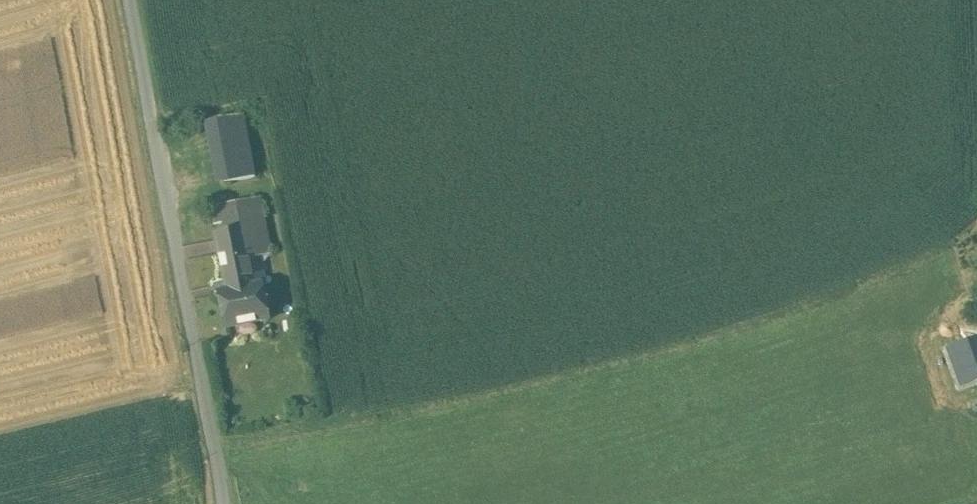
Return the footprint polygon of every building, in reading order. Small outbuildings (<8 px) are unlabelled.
[(244,120),(220,125),(232,183),(256,178),(244,120)] [(260,200),(213,210),(216,225),(228,223),(230,232),(216,235),(228,293),(263,285),(267,284),(262,258),(272,256),(260,200)] [(228,293),(219,295),(226,331),(270,321),(263,285),(228,293)]
